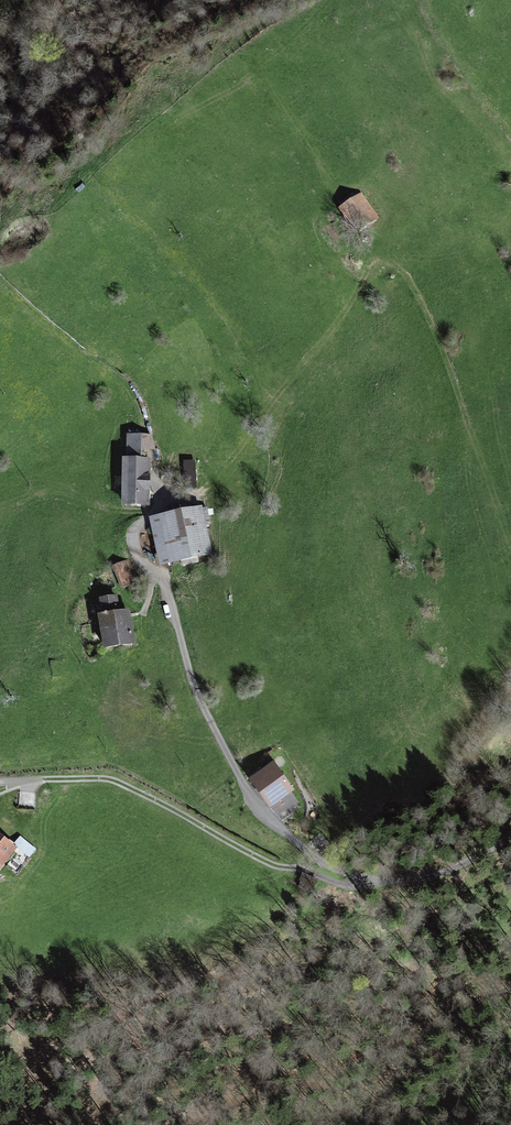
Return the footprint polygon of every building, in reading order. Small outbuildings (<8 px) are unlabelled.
[(379,219),(362,194),(334,212),(351,237),(379,219)] [(151,437),(126,436),(123,501),(148,502),(151,437)] [(196,488),(195,461),(184,461),(185,489),(196,488)] [(203,510),(151,521),(160,566),(212,555),(203,510)] [(117,588),(130,588),(129,563),(117,563),(117,588)] [(123,599),(89,604),(95,647),(129,642),(123,599)] [(289,795),(266,765),(243,783),(266,812),(289,795)] [(0,837),(0,867),(15,849),(0,837)] [(29,855),(33,849),(20,838),(15,843),(29,855)]
